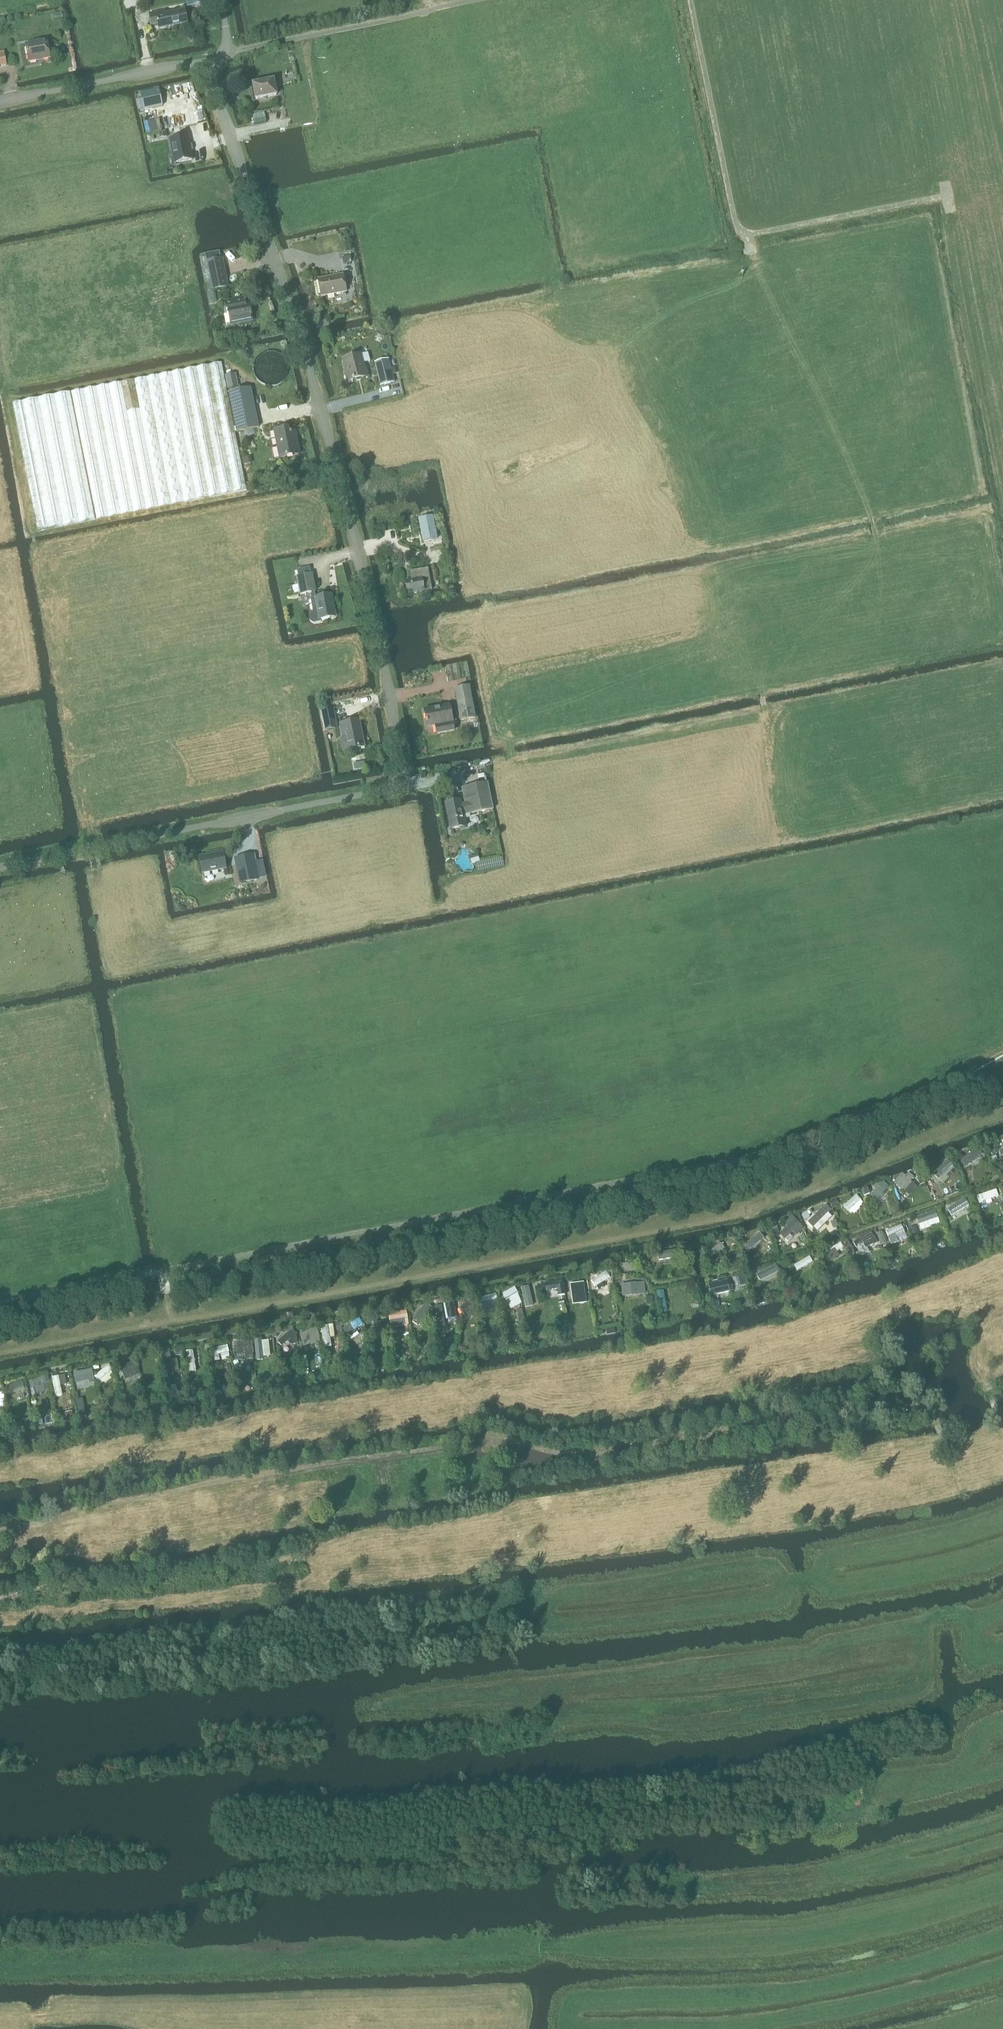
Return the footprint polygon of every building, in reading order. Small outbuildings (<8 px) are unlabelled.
[(187,24),(185,10),(166,14),(165,11),(149,14),(152,26),(158,24),(159,29),(187,24)] [(29,62),(50,58),(47,40),(26,44),(29,62)] [(255,100),(276,95),(273,81),(252,85),(255,100)] [(154,91),(140,94),(144,110),(162,106),(159,88),(154,89),(154,91)] [(188,136),(170,140),(173,156),(175,164),(179,163),(192,160),(188,136)] [(219,252),(206,254),(208,261),(206,262),(212,290),(227,288),(219,252)] [(321,296),(347,292),(344,275),(318,280),(321,296)] [(246,305),(245,298),(224,302),(227,312),(228,312),(231,326),(253,322),(249,305),(246,305)] [(365,367),(362,354),(342,360),(346,371),(344,371),(347,382),(368,376),(366,367),(365,367)] [(380,386),(394,383),(389,359),(375,363),(380,386)] [(100,520),(246,491),(221,363),(13,404),(38,532),(100,520)] [(228,390),(238,388),(236,374),(225,375),(228,390)] [(237,432),(259,428),(251,388),(228,392),(237,432)] [(289,434),(288,429),(274,431),(279,458),(299,455),(295,432),(289,434)] [(433,517),(418,520),(423,543),(438,540),(436,532),(433,517)] [(298,576),(296,577),(300,594),(309,592),(313,612),(311,612),(309,615),(310,622),(313,624),(320,623),(320,620),(335,617),(331,595),(316,598),(314,591),(315,591),(310,567),(298,570),(297,570),(298,576)] [(407,595),(413,594),(432,590),(428,569),(411,572),(412,581),(405,582),(407,595)] [(470,686),(455,688),(460,721),(476,719),(470,686)] [(455,731),(450,706),(424,710),(427,727),(435,726),(436,734),(455,731)] [(320,712),(323,731),(337,729),(333,709),(320,712)] [(359,720),(341,724),(343,739),(341,740),(344,751),(364,747),(359,720)] [(487,783),(462,788),(465,804),(462,804),(464,816),(468,816),(493,811),(487,783)] [(461,800),(445,803),(450,827),(452,835),(455,834),(454,830),(467,827),(464,816),(462,804),(461,800)] [(203,874),(226,870),(222,853),(200,858),(203,874)] [(255,855),(237,859),(241,883),(266,878),(263,860),(256,862),(255,855)] [(977,1146),(960,1162),(966,1167),(982,1152),(977,1146)] [(947,1161),(933,1174),(939,1179),(952,1166),(947,1161)] [(908,1172),(896,1186),(903,1192),(915,1178),(908,1172)] [(882,1183),(870,1197),(877,1202),(889,1188),(882,1183)] [(997,1190),(977,1196),(979,1202),(999,1196),(997,1190)] [(856,1196),(844,1206),(849,1213),(862,1203),(856,1196)] [(965,1199),(948,1209),(952,1216),(969,1206),(965,1199)] [(825,1205),(809,1223),(815,1229),(832,1211),(825,1205)] [(936,1211),(916,1218),(918,1225),(938,1218),(936,1211)] [(796,1220),(780,1233),(785,1239),(802,1226),(796,1220)] [(901,1226),(886,1231),(888,1237),(903,1232),(901,1226)] [(872,1232),(853,1242),(857,1248),(875,1238),(872,1232)] [(761,1234),(749,1242),(752,1248),(764,1240),(761,1234)] [(718,1241),(705,1249),(711,1257),(723,1248),(718,1241)] [(840,1244),(825,1252),(828,1257),(843,1249),(840,1244)] [(674,1252),(658,1255),(659,1261),(675,1258),(674,1252)] [(810,1257),(794,1266),(797,1271),(813,1262),(810,1257)] [(776,1265),(757,1274),(761,1282),(779,1273),(776,1265)] [(606,1271),(591,1281),(595,1287),(610,1278),(606,1271)] [(563,1281),(545,1283),(546,1292),(564,1290),(563,1281)] [(727,1281),(709,1285),(711,1294),(729,1290),(727,1281)] [(584,1282),(570,1285),(573,1306),(587,1304),(584,1282)] [(645,1283),(622,1285),(623,1297),(646,1296),(645,1283)] [(529,1287),(522,1288),(526,1307),(532,1305),(529,1287)] [(514,1288),(502,1295),(505,1300),(516,1294),(514,1288)] [(667,1311),(664,1291),(657,1292),(660,1312),(667,1311)] [(496,1294),(479,1299),(481,1305),(497,1300),(496,1294)] [(473,1300),(458,1308),(462,1314),(476,1306),(473,1300)] [(448,1302),(435,1312),(439,1317),(452,1306),(448,1302)] [(425,1306),(414,1319),(419,1323),(430,1310),(425,1306)] [(406,1313),(387,1317),(389,1324),(407,1321),(406,1313)] [(377,1318),(372,1319),(374,1337),(380,1337),(377,1318)] [(359,1319),(344,1329),(349,1336),(363,1326),(359,1319)] [(328,1326),(322,1327),(325,1347),(331,1346),(328,1326)] [(316,1328),(300,1336),(305,1346),(321,1338),(316,1328)] [(292,1329),(277,1342),(283,1348),(297,1335),(292,1329)] [(262,1337),(255,1338),(259,1359),(266,1358),(262,1337)] [(228,1346),(211,1349),(212,1356),(229,1352),(228,1346)] [(253,1348),(233,1349),(234,1359),(254,1357),(253,1348)] [(187,1352),(191,1373),(197,1372),(193,1350),(187,1352)] [(170,1354),(163,1356),(168,1379),(175,1378),(170,1354)] [(134,1361),(120,1366),(126,1379),(139,1374),(134,1361)] [(111,1365),(96,1377),(99,1381),(114,1369),(111,1365)] [(92,1370),(75,1373),(76,1383),(94,1380),(92,1370)] [(48,1375),(29,1381),(31,1388),(50,1383),(48,1375)] [(59,1376),(52,1377),(56,1398),(63,1396),(59,1376)] [(6,1387),(9,1394),(25,1387),(23,1380),(6,1387)]
